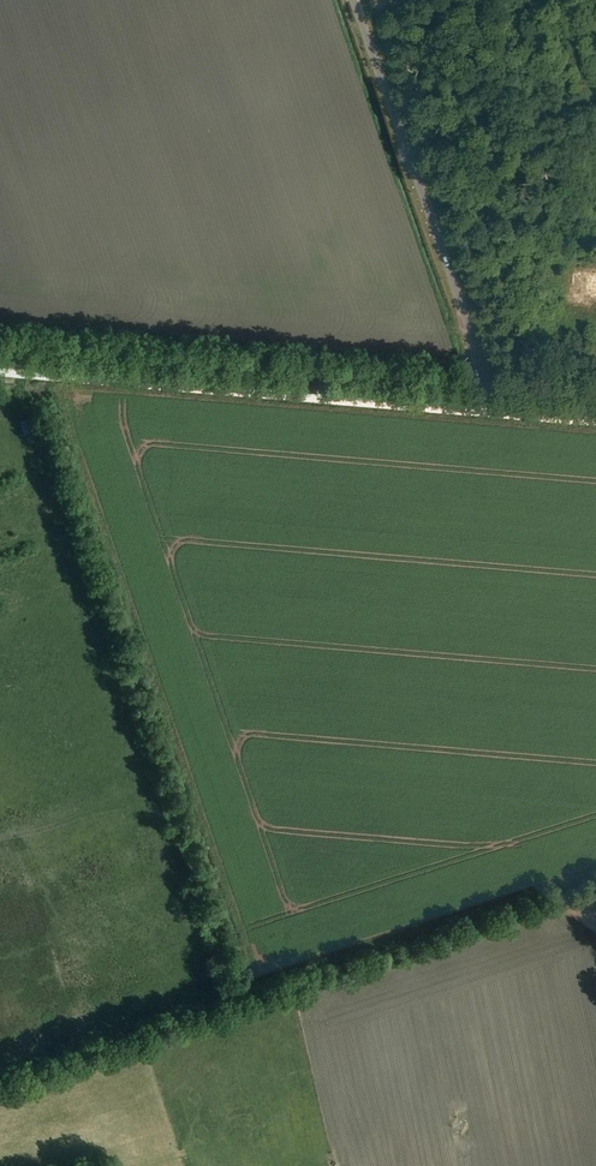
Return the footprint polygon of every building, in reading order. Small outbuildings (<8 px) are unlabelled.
[(593,289),(592,276),(584,277),(585,289),(593,289)]
